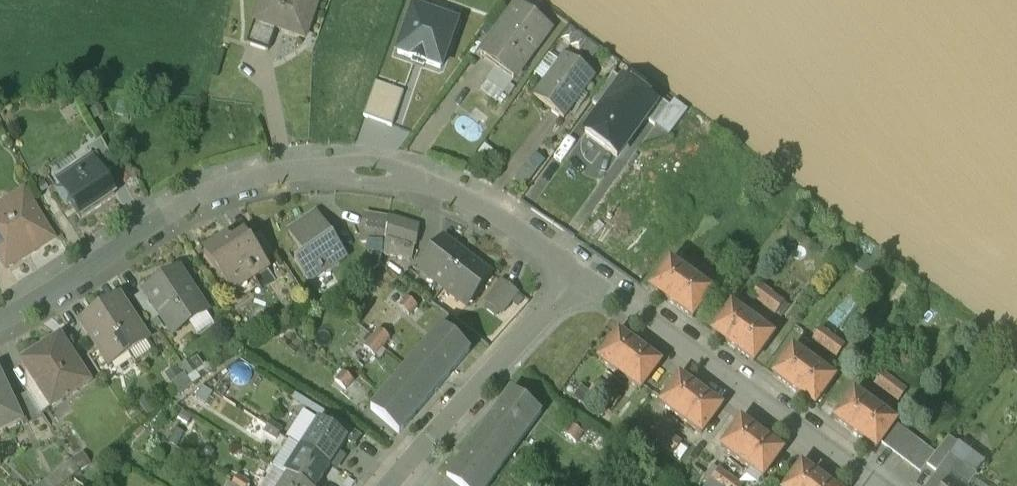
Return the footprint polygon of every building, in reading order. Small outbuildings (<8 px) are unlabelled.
[(255,21),(277,29),(304,39),(318,0),(262,0),(255,21)] [(517,9),(484,53),(517,77),(549,32),(517,9)] [(455,26),(413,11),(398,55),(440,70),(455,26)] [(277,29),(255,21),(247,43),(269,51),(277,29)] [(544,84),(534,98),(564,120),(594,79),(565,57),(559,64),(544,84)] [(549,57),(535,77),(544,84),(559,64),(549,57)] [(493,72),(487,93),(508,100),(515,79),(493,72)] [(613,75),(592,104),(601,111),(623,83),(613,75)] [(375,83),(364,118),(392,127),(404,93),(375,83)] [(654,106),(623,83),(601,111),(585,134),(617,158),(645,120),(655,106),(654,106)] [(658,100),(654,106),(655,106),(645,120),(655,127),(669,108),(658,100)] [(117,168),(101,141),(86,151),(90,158),(91,157),(104,177),(117,168)] [(530,183),(547,155),(537,149),(521,178),(530,183)] [(90,158),(71,170),(75,177),(61,186),(81,216),(115,194),(104,177),(91,157),(90,158)] [(2,257),(7,264),(51,237),(26,196),(0,211),(0,254),(2,257)] [(318,214),(291,231),(306,254),(296,260),(307,275),(319,267),(321,272),(346,255),(318,214)] [(386,231),(388,218),(365,214),(363,227),(386,231)] [(388,217),(388,218),(386,231),(382,252),(413,257),(417,227),(388,217)] [(382,252),(386,231),(363,227),(358,257),(381,261),(382,252)] [(261,231),(249,239),(264,262),(276,254),(261,231)] [(249,239),(246,235),(234,244),(229,237),(206,253),(228,286),(248,273),(250,276),(253,274),(256,278),(269,269),(249,239)] [(443,235),(417,269),(443,288),(468,254),(443,235)] [(493,273),(468,254),(443,288),(467,307),(493,273)] [(712,291),(669,261),(651,288),(693,318),(712,291)] [(206,311),(179,271),(147,292),(162,316),(174,333),(206,311)] [(502,280),(487,301),(501,311),(516,291),(502,280)] [(784,302),(760,284),(752,295),(776,313),(784,302)] [(162,316),(147,292),(145,289),(134,297),(151,323),(162,316)] [(119,297),(100,310),(129,353),(148,340),(119,297)] [(407,299),(399,308),(409,317),(417,308),(407,299)] [(773,335),(731,305),(712,332),(753,362),(773,335)] [(129,353),(100,310),(81,323),(110,366),(129,353)] [(441,329),(371,410),(399,434),(469,353),(441,329)] [(844,346),(820,329),(813,340),(836,357),(844,346)] [(379,331),(364,348),(374,357),(389,340),(379,331)] [(660,362),(618,332),(599,358),(641,389),(660,362)] [(60,335),(22,361),(38,384),(52,405),(90,379),(60,335)] [(834,379),(792,349),(773,376),(814,406),(834,379)] [(352,382),(342,373),(334,382),(344,391),(352,382)] [(906,391),(882,373),(875,384),(899,401),(906,391)] [(20,417),(21,417),(11,397),(0,374),(0,427),(20,417)] [(721,407),(680,377),(660,403),(702,433),(721,407)] [(621,398),(597,380),(589,391),(613,409),(621,398)] [(52,405),(38,384),(27,391),(41,412),(52,405)] [(27,391),(11,397),(21,417),(20,417),(22,422),(42,414),(41,412),(27,391)] [(447,479),(456,485),(486,485),(540,414),(511,393),(447,479)] [(895,424),(853,394),(834,420),(876,451),(895,424)] [(283,429),(271,422),(268,427),(280,434),(283,429)] [(782,452),(741,422),(722,448),(763,478),(782,452)] [(337,435),(319,423),(302,449),(329,467),(346,443),(347,442),(337,435)] [(682,442),(658,425),(650,436),(663,446),(674,454),(682,442)] [(343,426),(337,435),(347,442),(346,443),(351,447),(357,440),(359,436),(343,426)] [(571,426),(564,436),(575,444),(582,434),(571,426)] [(280,434),(268,427),(265,433),(276,440),(280,434)] [(934,455),(898,428),(885,446),(920,473),(926,465),(934,455)] [(617,454),(598,438),(591,446),(611,462),(617,454)] [(934,455),(926,465),(937,473),(945,462),(952,451),(942,444),(934,455)] [(674,454),(663,446),(658,454),(668,461),(674,454)] [(302,449),(296,458),(285,474),(289,477),(302,485),(316,485),(329,467),(302,449)] [(278,470),(285,474),(296,458),(285,450),(274,467),(278,470)] [(956,470),(945,462),(937,473),(948,482),(949,479),(956,470)] [(802,467),(789,485),(829,485),(802,467)] [(289,477),(285,474),(278,470),(267,485),(283,485),(289,477)] [(719,470),(711,481),(718,485),(741,485),(719,470)] [(937,473),(927,485),(945,485),(948,482),(937,473)] [(238,477),(235,482),(242,485),(249,485),(250,484),(238,477)] [(289,477),(283,485),(302,485),(289,477)]
